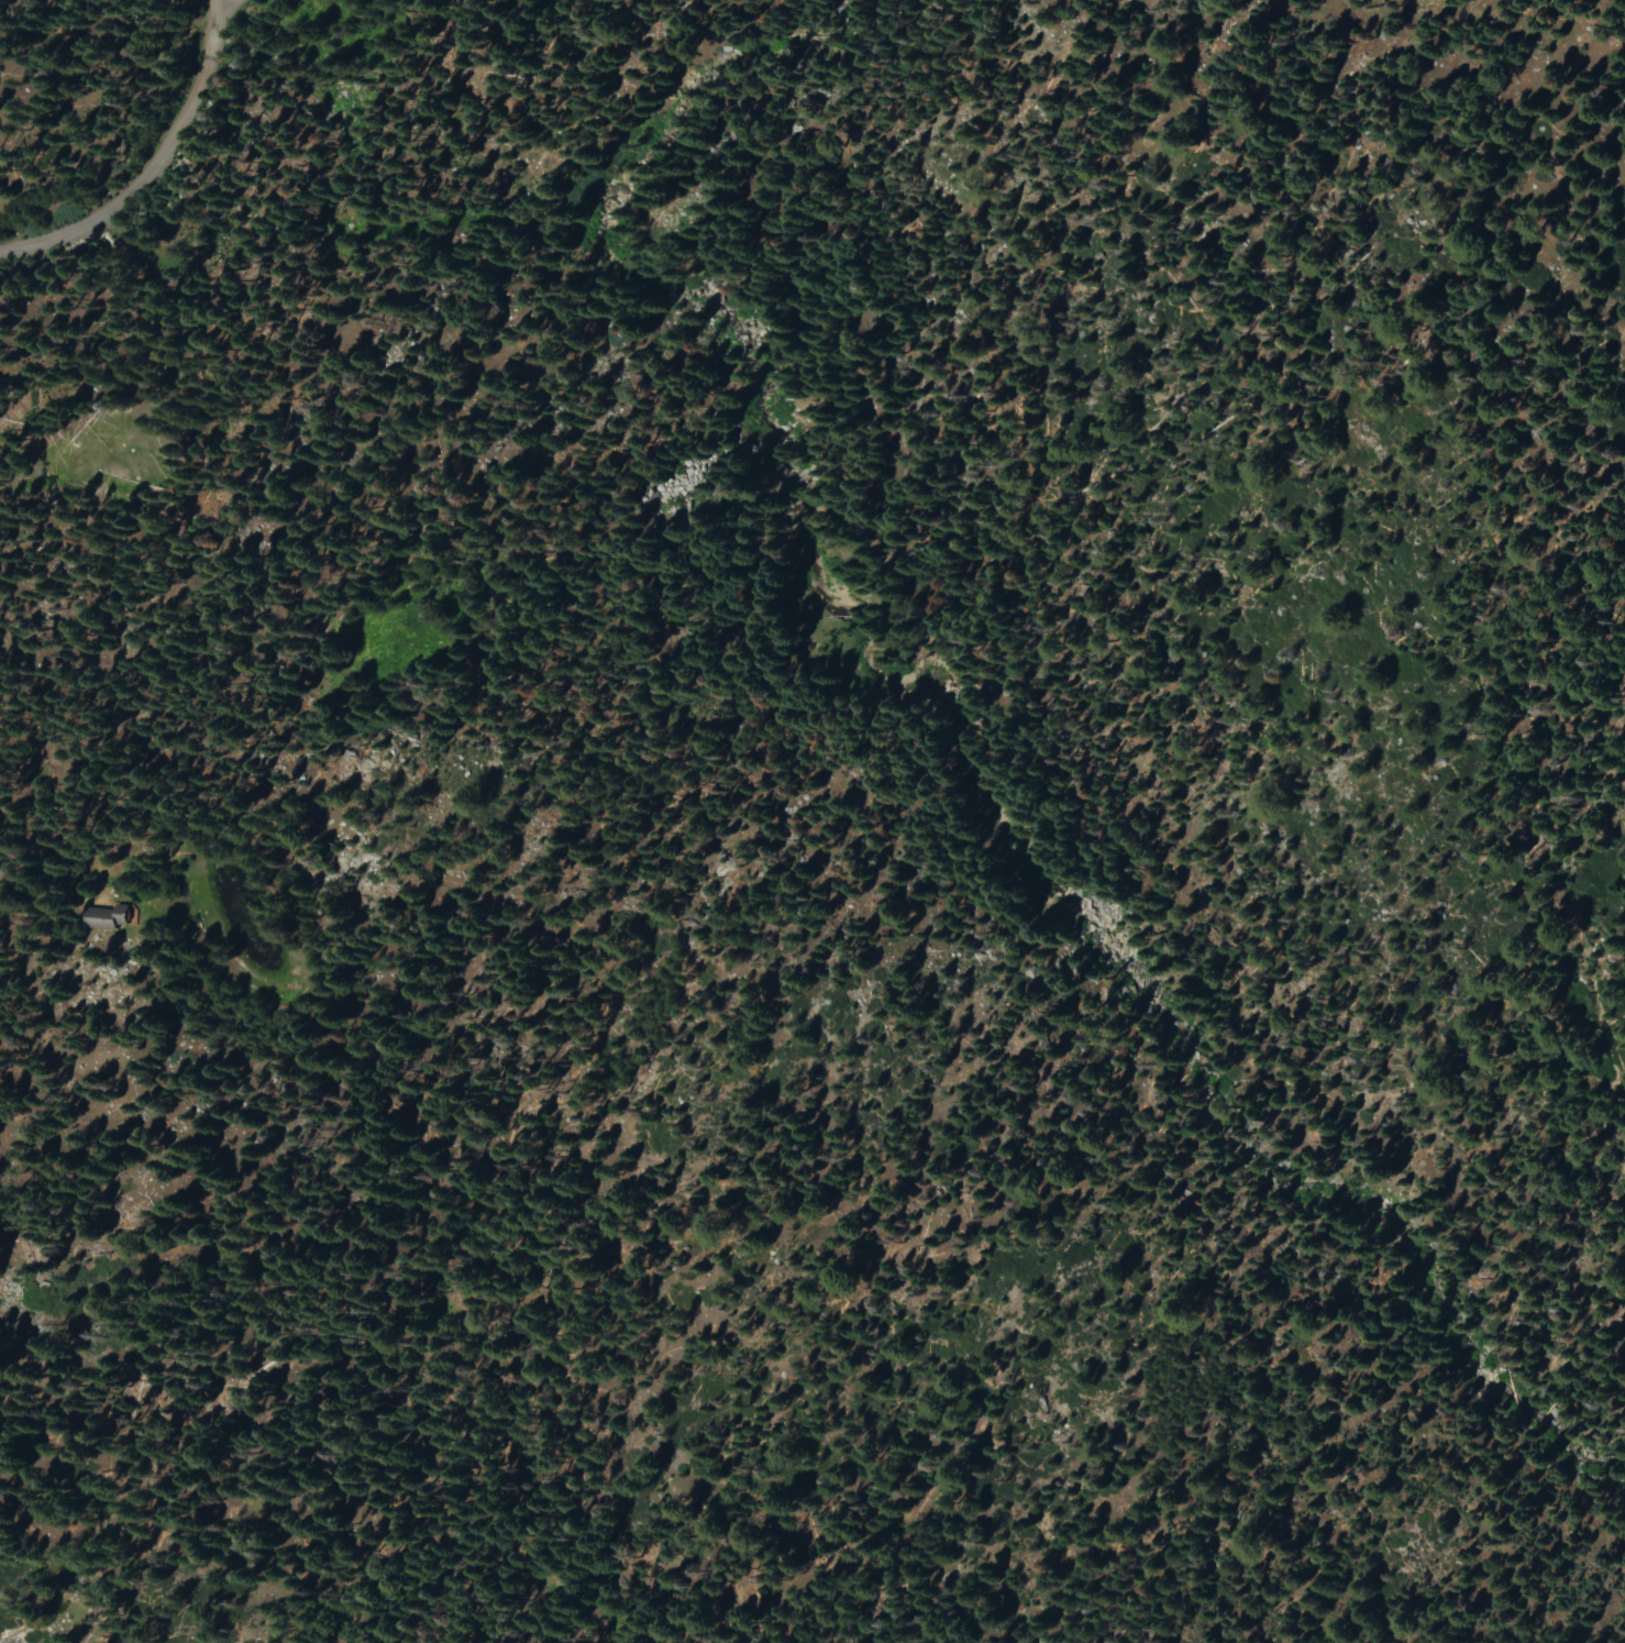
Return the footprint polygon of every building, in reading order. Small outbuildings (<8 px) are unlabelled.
[(131,904),(129,924),(115,923),(115,928),(85,925),(87,906),(118,909),(118,903),(131,904)]
